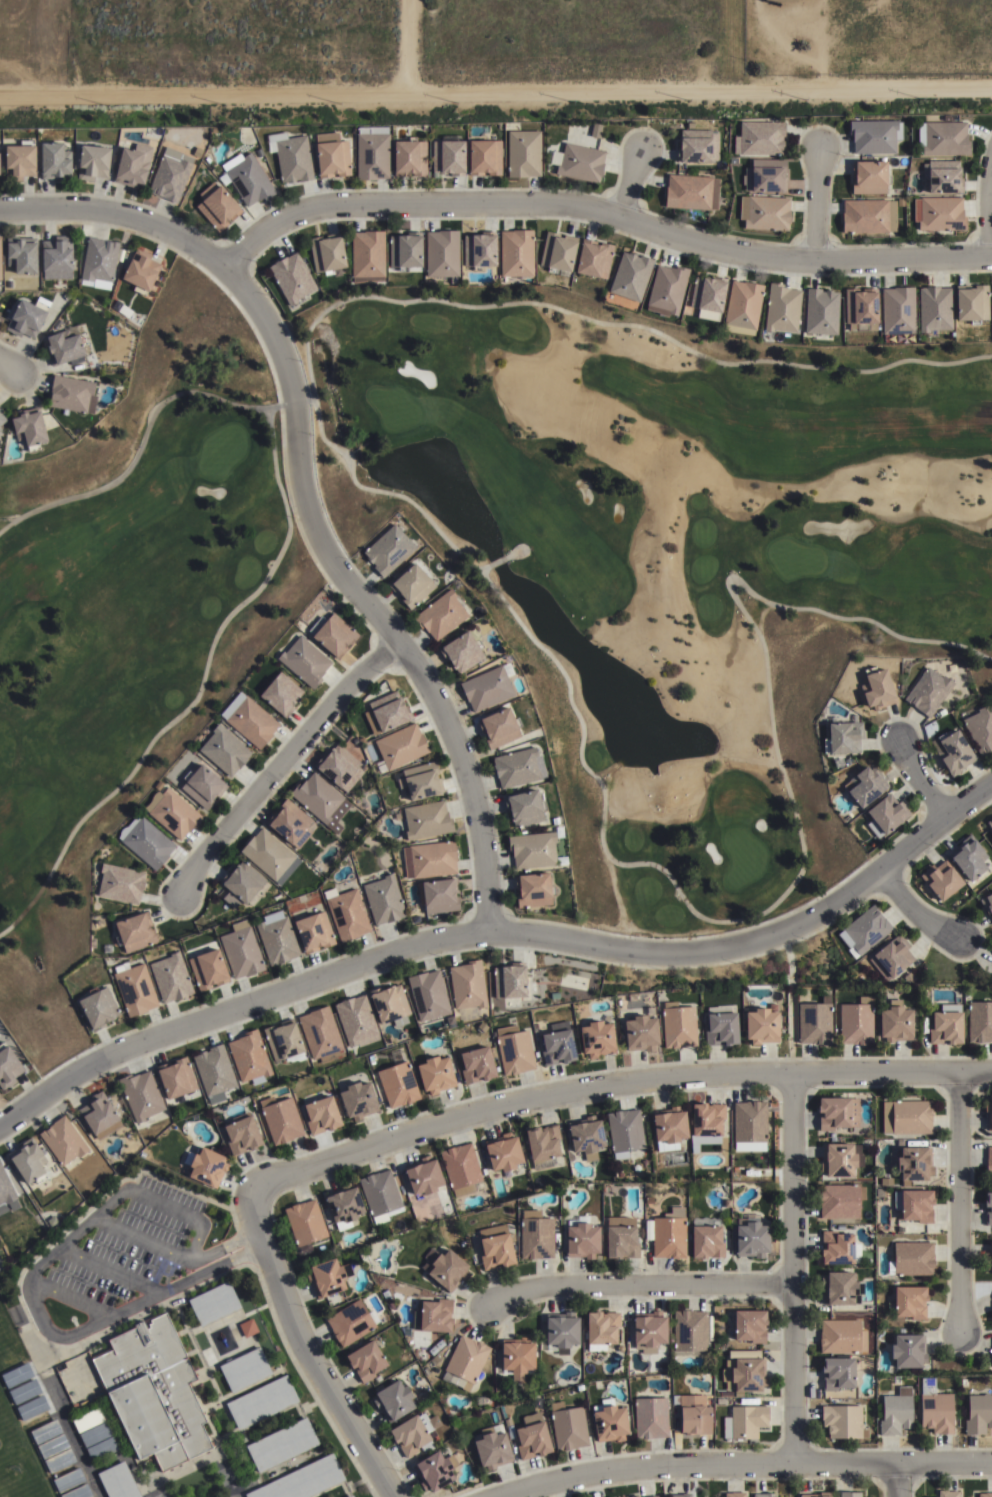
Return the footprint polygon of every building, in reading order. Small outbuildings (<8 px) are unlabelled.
[(917,154),(917,122),(924,122),(924,114),(956,114),(956,121),(965,121),(965,132),(967,132),(967,140),(969,140),(969,154),(917,154)] [(896,120),(896,121),(901,121),(901,139),(895,140),(895,143),(894,143),(894,152),(852,152),(852,141),(851,141),(851,134),(848,134),(848,120),(896,120)] [(784,121),(784,136),(782,136),(782,140),(784,140),(784,148),(782,148),(782,154),(739,154),(739,153),(733,153),(733,135),(739,135),(739,121),(784,121)] [(356,133),(358,133),(358,126),(387,126),(387,132),(389,132),(389,177),(377,177),(377,179),(356,179),(356,133)] [(679,160),(679,156),(676,156),(676,146),(679,146),(679,129),(711,129),(711,132),(718,132),(718,159),(711,159),(711,161),(679,160)] [(508,130),(540,130),(541,175),(529,175),(529,177),(508,177),(508,130)] [(313,179),(299,181),(299,179),(295,180),(295,181),(287,182),(287,180),(281,181),(274,140),(267,142),(266,134),(285,131),(286,137),(305,134),(313,179)] [(339,140),(347,140),(350,174),(337,175),(337,172),(333,172),(333,176),(319,177),(314,133),(338,131),(339,140)] [(394,139),(418,139),(418,140),(426,140),(426,175),(413,175),(413,172),(408,172),(408,175),(394,175),(394,139)] [(432,140),(465,139),(465,171),(453,171),(453,172),(439,172),(432,172),(432,140)] [(469,139),(501,139),(501,174),(488,174),(488,171),(483,171),(483,174),(469,174),(469,139)] [(41,141),(63,141),(63,150),(71,150),(71,179),(59,179),(59,178),(41,178),(41,141)] [(554,173),(556,164),(559,164),(563,141),(605,150),(602,163),(603,163),(600,176),(599,175),(597,182),(554,173)] [(81,143),(111,147),(108,178),(94,176),(94,180),(77,178),(81,143)] [(5,145),(35,144),(35,175),(23,175),(23,180),(12,180),(12,179),(5,179),(5,145)] [(122,146),(144,151),(142,159),(149,161),(144,183),(139,182),(137,188),(131,187),(132,185),(114,181),(122,146)] [(166,146),(182,152),(182,153),(194,158),(192,162),(193,163),(177,203),(148,191),(166,146)] [(196,146),(205,150),(201,158),(193,154),(196,146)] [(250,151),(275,192),(264,199),(262,197),(246,206),(224,171),(224,170),(221,164),(240,152),(242,156),(250,151)] [(786,158),(786,172),(783,172),(783,177),(786,177),(786,190),(744,191),(744,184),(742,184),(742,175),(744,175),(744,167),(751,167),(751,158),(786,158)] [(850,193),(850,180),(853,180),(853,175),(850,175),(850,161),(853,161),(853,160),(885,160),(885,174),(889,174),(889,183),(885,183),(885,193),(850,193)] [(958,160),(958,170),(960,170),(960,174),(959,174),(959,178),(962,178),(962,192),(927,192),(927,167),(927,160),(958,160)] [(713,177),(712,177),(718,178),(716,209),(710,209),(664,206),(666,186),(667,186),(667,173),(713,177)] [(242,211),(231,220),(228,217),(225,220),(228,223),(217,232),(195,205),(202,199),(198,193),(213,181),(217,186),(219,184),(242,211)] [(748,195),(790,197),(789,209),(790,209),(790,223),(788,223),(788,230),(743,228),(744,218),(739,218),(740,196),(748,196),(748,195)] [(917,220),(913,220),(913,198),(919,198),(919,197),(961,196),(961,208),(962,208),(962,215),(965,215),(965,229),(917,230),(917,220)] [(895,200),(895,231),(887,231),(887,232),(841,232),(841,212),(842,212),(842,199),(887,199),(887,200),(895,200)] [(501,231),(513,231),(513,230),(533,229),(533,276),(501,276),(501,231)] [(351,231),(364,231),(364,230),(384,230),(384,276),(383,276),(383,281),(366,281),(353,282),(353,276),(351,276),(351,231)] [(426,231),(438,231),(438,230),(459,230),(459,276),(457,276),(457,283),(450,283),(450,276),(426,276),(426,231)] [(546,230),(553,232),(553,235),(556,236),(556,235),(564,237),(563,238),(567,239),(568,235),(577,237),(570,271),(568,270),(566,277),(557,275),(559,269),(556,268),(555,273),(546,271),(547,266),(538,264),(546,230)] [(464,235),(472,235),(472,234),(475,234),(484,233),(484,234),(491,234),(495,234),(497,234),(497,266),(482,266),(482,270),(473,270),(473,266),(464,266),(464,235)] [(421,235),(421,266),(408,266),(408,271),(398,271),(398,266),(389,266),(389,235),(400,235),(400,234),(409,234),(409,235),(417,235),(417,234),(420,234),(420,235),(421,235)] [(72,270),(71,270),(72,278),(43,279),(43,270),(42,270),(42,248),(55,248),(54,235),(65,235),(65,236),(72,236),(72,270)] [(105,239),(105,241),(111,242),(111,240),(120,242),(113,282),(111,282),(110,289),(80,284),(81,279),(80,279),(88,236),(105,239)] [(313,264),(309,265),(304,255),(311,253),(308,238),(316,236),(317,240),(320,239),(320,238),(328,237),(328,238),(340,236),(346,266),(333,268),(333,273),(324,275),(324,270),(314,272),(313,264)] [(37,273),(15,273),(15,265),(7,265),(7,242),(15,242),(15,239),(24,239),(24,238),(36,237),(37,273)] [(580,241),(601,245),(602,242),(613,244),(606,278),(574,272),(580,241)] [(149,291),(148,290),(145,296),(133,289),(135,284),(122,278),(136,248),(142,251),(143,249),(152,254),(149,259),(161,264),(149,291)] [(268,267),(274,263),(273,262),(286,255),(286,257),(296,251),(316,288),(296,299),(297,301),(289,306),(268,267)] [(608,292),(622,251),(628,253),(629,252),(636,254),(635,256),(639,257),(639,255),(653,259),(639,302),(608,292)] [(667,313),(668,310),(666,310),(665,316),(659,314),(660,309),(646,305),(656,264),(668,267),(668,266),(675,268),(676,265),(689,269),(677,315),(667,313)] [(718,321),(697,317),(698,308),(689,307),(694,276),(706,278),(706,277),(715,278),(714,279),(726,281),(721,312),(719,312),(718,321)] [(731,280),(743,282),(743,281),(763,285),(754,336),(723,330),(724,324),(723,324),(731,280)] [(769,282),(780,283),(779,286),(790,287),(790,289),(801,290),(796,332),(774,329),(773,331),(764,330),(769,282)] [(988,319),(979,319),(979,324),(970,324),(970,320),(956,320),(955,288),(978,287),(978,284),(987,284),(988,319)] [(918,288),(925,287),(925,286),(939,286),(939,287),(950,287),(951,329),(928,329),(928,332),(918,332),(918,288)] [(882,334),(881,288),(893,288),(893,287),(913,287),(914,333),(882,334)] [(807,288),(821,289),(821,291),(825,291),(825,289),(833,290),(833,292),(839,292),(837,335),(804,333),(807,288)] [(848,330),(848,323),(844,323),(844,288),(858,288),(858,291),(876,291),(876,330),(848,330)] [(20,298),(34,305),(36,300),(49,306),(46,311),(47,312),(34,339),(22,333),(20,336),(5,329),(20,298)] [(46,350),(45,350),(42,343),(48,341),(46,337),(61,331),(64,339),(79,333),(83,345),(86,344),(90,352),(52,366),(46,350)] [(95,383),(93,395),(97,396),(93,414),(87,412),(87,414),(47,406),(53,375),(95,383)] [(39,448),(27,451),(24,439),(17,441),(11,418),(19,416),(19,414),(27,412),(28,414),(40,411),(48,441),(38,444),(39,448)] [(373,567),(374,566),(372,563),(371,565),(364,557),(365,556),(363,553),(394,524),(416,548),(383,578),(373,567)] [(414,563),(436,587),(410,611),(401,601),(403,599),(400,595),(398,597),(389,586),(414,563)] [(450,589),(456,597),(455,598),(469,616),(436,642),(428,633),(427,634),(423,628),(422,629),(413,618),(450,589)] [(359,635),(350,646),(348,644),(345,647),(347,649),(338,660),(312,638),(333,613),(359,635)] [(467,631),(475,643),(478,640),(483,648),(480,650),(485,658),(459,675),(455,670),(454,671),(448,661),(446,662),(439,650),(467,631)] [(331,663),(323,672),(324,673),(320,678),(322,680),(313,690),(277,659),(283,652),(285,653),(300,636),(331,663)] [(501,666),(502,666),(509,663),(514,674),(507,677),(515,696),(474,714),(469,703),(468,703),(460,684),(501,666)] [(872,707),(866,709),(861,695),(868,692),(863,677),(865,676),(863,671),(875,667),(876,672),(884,670),(896,703),(879,708),(879,710),(874,712),(873,710),(872,707)] [(903,700),(926,667),(941,678),(942,676),(953,684),(929,719),(903,700)] [(303,693),(299,697),(300,698),(297,702),(299,703),(284,720),(258,697),(280,672),(303,693)] [(374,735),(364,713),(370,710),(367,704),(396,691),(404,707),(407,706),(413,719),(409,721),(410,722),(381,735),(380,733),(374,735)] [(259,750),(219,717),(239,692),(279,725),(259,750)] [(989,704),(991,710),(991,751),(979,757),(961,721),(978,713),(976,710),(989,704)] [(508,707),(510,710),(516,707),(519,716),(517,717),(522,727),(518,729),(521,737),(491,751),(477,722),(508,707)] [(937,712),(944,709),(946,714),(940,717),(937,712)] [(415,723),(420,734),(421,734),(430,753),(387,772),(374,742),(415,723)] [(828,754),(823,754),(822,741),(827,740),(826,725),(862,723),(863,740),(858,740),(858,753),(850,753),(850,754),(828,755),(828,754)] [(251,753),(246,759),(248,760),(239,770),(237,769),(229,778),(198,751),(213,733),(211,732),(217,725),(251,753)] [(960,770),(961,772),(951,778),(948,773),(947,774),(939,761),(940,761),(935,753),(941,749),(937,743),(957,731),(975,761),(960,770)] [(346,794),(341,789),(340,790),(313,767),(323,756),(326,758),(337,745),(361,765),(355,772),(360,776),(346,794)] [(510,754),(509,750),(515,748),(516,752),(536,747),(538,757),(543,756),(548,779),(501,791),(498,779),(497,779),(494,765),(495,765),(493,758),(510,754)] [(435,762),(439,775),(436,776),(437,780),(440,779),(445,794),(410,803),(406,787),(400,789),(397,781),(404,779),(402,771),(435,762)] [(226,787),(206,812),(179,790),(186,782),(182,779),(188,772),(192,776),(200,766),(226,787)] [(845,794),(858,783),(853,777),(865,768),(871,775),(875,772),(888,788),(859,811),(845,794)] [(351,805),(337,822),(343,827),(336,836),(289,795),(296,787),(299,789),(313,773),(344,799),(351,805)] [(162,797),(161,795),(167,788),(203,819),(194,830),(192,828),(180,842),(147,814),(152,808),(162,797)] [(537,790),(546,821),(515,829),(513,823),(512,824),(509,812),(507,813),(504,799),(537,790)] [(881,836),(877,839),(866,825),(871,821),(865,814),(888,794),(897,804),(900,801),(907,809),(906,810),(910,815),(883,838),(881,836)] [(312,822),(307,829),(312,833),(297,850),(293,846),(291,848),(264,825),(286,799),(312,822)] [(407,842),(405,833),(407,832),(403,810),(445,801),(449,819),(451,819),(454,832),(407,842)] [(175,847),(167,856),(168,857),(155,873),(119,842),(120,841),(117,839),(119,836),(119,833),(121,831),(123,829),(126,827),(135,817),(138,816),(141,818),(175,847)] [(301,862),(280,887),(239,852),(253,837),(254,838),(261,829),(301,862)] [(556,833),(557,843),(554,843),(556,866),(515,870),(514,859),(513,859),(512,852),(509,852),(508,837),(556,833)] [(949,860),(950,860),(947,855),(961,844),(960,842),(969,835),(987,858),(980,864),(986,871),(969,885),(949,860)] [(413,880),(413,879),(406,879),(402,849),(409,848),(409,847),(453,842),(457,875),(413,880)] [(219,881),(228,870),(232,874),(242,861),(264,880),(253,894),(259,899),(252,908),(248,904),(245,908),(242,906),(236,912),(222,900),(230,891),(223,885),(219,881)] [(918,877),(924,873),(923,872),(931,866),(934,869),(944,861),(964,887),(940,905),(918,877)] [(145,874),(140,895),(137,906),(96,897),(101,874),(99,874),(101,864),(145,874)] [(406,918),(375,927),(362,887),(384,880),(383,877),(392,875),(406,918)] [(517,896),(520,896),(519,892),(516,892),(514,877),(519,876),(519,879),(550,875),(551,886),(555,886),(556,897),(552,897),(553,906),(518,909),(517,896)] [(420,905),(417,884),(456,880),(458,895),(455,895),(456,899),(458,898),(460,912),(426,916),(424,904),(420,905)] [(371,932),(359,936),(360,938),(341,944),(323,893),(335,889),(337,896),(356,889),(371,932)] [(979,901),(991,894),(991,925),(985,910),(984,911),(979,901)] [(858,957),(853,961),(846,951),(848,950),(836,936),(872,906),(892,931),(859,957),(858,957)] [(286,917),(300,957),(289,960),(290,962),(276,966),(269,968),(254,925),(264,922),(262,916),(280,910),(283,918),(286,917)] [(125,955),(122,948),(121,949),(112,925),(146,913),(151,926),(148,928),(149,931),(152,930),(157,943),(125,955)] [(335,945),(304,956),(292,924),(324,913),(335,945)] [(232,933),(230,927),(247,921),(264,972),(245,978),(245,977),(233,981),(218,938),(232,933)] [(871,959),(899,935),(909,948),(905,951),(914,961),(907,967),(907,968),(890,982),(871,959)] [(216,988),(215,987),(212,988),(212,989),(199,994),(187,961),(195,958),(195,960),(218,952),(229,983),(216,988)] [(193,995),(186,997),(187,999),(174,1003),(173,1002),(162,1006),(148,966),(170,958),(169,956),(178,953),(193,995)] [(455,1007),(449,965),(460,963),(460,962),(469,961),(469,958),(481,956),(487,1004),(478,1005),(477,1003),(455,1007)] [(493,965),(501,964),(501,962),(514,961),(514,962),(526,961),(528,994),(495,996),(493,965)] [(158,1008),(146,1012),(146,1013),(127,1019),(112,975),(143,965),(158,1008)] [(426,969),(427,970),(438,967),(451,1010),(419,1019),(407,975),(426,969)] [(411,1011),(402,1014),(402,1012),(380,1020),(369,990),(389,982),(390,983),(393,982),(394,984),(400,982),(411,1011)] [(76,1004),(106,989),(119,1016),(113,1019),(114,1020),(104,1026),(105,1028),(93,1034),(92,1032),(90,1033),(76,1004)] [(379,1036),(358,1044),(356,1039),(347,1042),(333,1003),(340,1000),(340,998),(353,994),(353,996),(364,992),(378,1031),(377,1031),(379,1036)] [(661,1006),(663,1006),(663,1000),(677,999),(677,1004),(694,1003),(696,1044),(664,1046),(661,1006)] [(343,1047),(342,1047),(345,1054),(321,1062),(318,1055),(312,1057),(297,1015),(308,1011),(308,1010),(327,1003),(343,1047)] [(968,1003),(991,1003),(991,1044),(982,1044),(982,1046),(975,1046),(975,1044),(968,1044),(968,1003)] [(755,1008),(755,1004),(769,1004),(769,1007),(779,1007),(779,1034),(778,1034),(778,1040),(760,1040),(760,1042),(751,1042),(751,1034),(746,1034),(746,1008),(755,1008)] [(797,1006),(830,1006),(830,1046),(822,1046),(822,1047),(815,1047),(815,1045),(797,1045),(797,1006)] [(839,1006),(872,1006),(872,1046),(864,1046),(864,1047),(857,1047),(857,1046),(839,1046),(839,1006)] [(940,1016),(940,1006),(960,1006),(960,1015),(961,1015),(961,1047),(954,1047),(954,1049),(947,1049),(947,1044),(942,1044),(942,1046),(929,1046),(929,1031),(931,1031),(931,1016),(940,1016)] [(739,1039),(731,1040),(731,1041),(724,1042),(724,1041),(719,1041),(719,1043),(705,1044),(704,1028),(708,1028),(706,1010),(736,1008),(739,1039)] [(658,1040),(653,1041),(654,1048),(645,1049),(645,1047),(626,1049),(623,1017),(633,1016),(633,1011),(646,1010),(647,1014),(656,1014),(658,1040)] [(887,1014),(887,1010),(902,1010),(902,1013),(911,1013),(911,1040),(904,1040),(904,1041),(893,1041),(893,1044),(884,1045),(884,1041),(878,1041),(878,1014),(887,1014)] [(614,1051),(597,1053),(597,1055),(587,1056),(586,1049),(582,1049),(579,1023),(588,1022),(587,1018),(601,1016),(601,1020),(611,1019),(614,1051)] [(262,1026),(270,1023),(270,1025),(293,1017),(304,1047),(282,1055),(282,1056),(273,1059),(262,1026)] [(524,1069),(504,1073),(496,1033),(497,1033),(496,1027),(517,1022),(519,1029),(528,1027),(536,1066),(524,1069)] [(577,1056),(564,1060),(563,1058),(558,1060),(558,1061),(545,1064),(541,1049),(545,1048),(542,1031),(570,1025),(577,1056)] [(241,1080),(226,1041),(237,1037),(237,1035),(247,1032),(246,1029),(255,1026),(272,1071),(263,1075),(265,1079),(253,1084),(250,1076),(241,1080)] [(3,1088),(0,1084),(0,1041),(3,1039),(5,1043),(7,1041),(24,1067),(14,1074),(18,1081),(11,1086),(9,1084),(3,1088)] [(225,1097),(209,1102),(192,1054),(197,1052),(196,1051),(204,1048),(205,1049),(208,1048),(207,1046),(221,1041),(236,1083),(222,1088),(225,1097)] [(497,1073),(465,1082),(461,1068),(465,1067),(460,1050),(488,1042),(489,1046),(493,1045),(496,1055),(492,1057),(497,1073)] [(424,1055),(438,1052),(439,1056),(448,1053),(457,1083),(438,1088),(438,1091),(430,1093),(428,1086),(424,1088),(417,1062),(425,1059),(424,1055)] [(195,1085),(167,1096),(156,1066),(179,1058),(178,1056),(184,1054),(184,1055),(195,1085)] [(407,1057),(421,1095),(389,1107),(375,1069),(407,1057)] [(124,1073),(125,1075),(148,1068),(165,1107),(143,1116),(144,1117),(136,1120),(117,1076),(124,1073)] [(348,1114),(338,1089),(347,1086),(345,1082),(359,1077),(360,1081),(369,1078),(380,1108),(361,1115),(362,1117),(354,1120),(351,1113),(348,1114)] [(121,1125),(99,1139),(79,1107),(90,1101),(87,1096),(101,1087),(107,1098),(108,1097),(119,1116),(117,1117),(121,1125)] [(304,1131),(274,1143),(262,1113),(264,1112),(258,1099),(274,1093),(275,1096),(288,1091),(289,1094),(304,1131)] [(331,1091),(341,1120),(339,1121),(340,1123),(311,1134),(306,1120),(309,1118),(303,1101),(331,1091)] [(833,1125),(833,1127),(831,1127),(831,1129),(817,1129),(817,1114),(818,1114),(818,1109),(816,1109),(816,1101),(817,1101),(817,1093),(849,1093),(849,1096),(858,1096),(858,1125),(849,1125),(833,1125)] [(989,1093),(991,1093),(991,1127),(986,1127),(987,1110),(983,1110),(984,1099),(989,1099),(989,1093)] [(882,1132),(881,1100),(890,1099),(894,1099),(894,1097),(898,1097),(898,1099),(930,1098),(930,1105),(931,1105),(931,1113),(931,1131),(923,1131),(882,1132)] [(699,1100),(699,1098),(706,1098),(706,1103),(710,1103),(710,1102),(724,1102),(725,1117),(722,1117),(722,1132),(692,1132),(691,1100),(699,1100)] [(745,1100),(745,1099),(751,1099),(751,1098),(759,1098),(759,1099),(766,1099),(767,1140),(766,1140),(766,1150),(734,1150),(734,1140),(733,1140),(733,1100),(745,1100)] [(613,1110),(613,1107),(620,1106),(621,1108),(626,1107),(627,1108),(639,1106),(645,1147),(628,1149),(629,1157),(614,1159),(613,1151),(612,1151),(606,1111),(613,1110)] [(685,1107),(688,1134),(678,1135),(679,1138),(665,1140),(664,1137),(655,1138),(652,1111),(685,1107)] [(250,1111),(263,1141),(232,1154),(226,1140),(230,1139),(223,1122),(250,1111)] [(65,1113),(88,1148),(78,1155),(77,1153),(61,1164),(38,1132),(65,1113)] [(574,1121),(574,1120),(584,1118),(584,1119),(599,1116),(604,1143),(596,1145),(596,1148),(595,1149),(597,1158),(585,1160),(584,1151),(583,1151),(582,1147),(572,1149),(567,1122),(574,1121)] [(533,1125),(533,1123),(538,1122),(539,1128),(544,1127),(543,1124),(556,1122),(559,1137),(556,1137),(559,1152),(550,1154),(552,1165),(533,1169),(531,1158),(530,1158),(524,1127),(533,1125)] [(493,1139),(493,1137),(502,1135),(503,1136),(518,1133),(524,1159),(515,1162),(516,1165),(503,1168),(502,1166),(492,1168),(485,1141),(493,1139)] [(19,1146),(26,1141),(27,1143),(35,1138),(43,1151),(41,1152),(46,1159),(40,1163),(44,1169),(43,1170),(47,1176),(38,1182),(34,1175),(26,1181),(9,1155),(20,1148),(19,1146)] [(924,1138),(924,1144),(926,1144),(926,1146),(929,1146),(930,1165),(933,1165),(933,1174),(927,1175),(927,1177),(900,1178),(900,1169),(896,1169),(896,1154),(900,1154),(900,1144),(903,1144),(903,1139),(924,1138)] [(470,1140),(484,1186),(456,1195),(453,1187),(451,1188),(439,1150),(447,1148),(446,1147),(453,1144),(454,1145),(470,1140)] [(851,1141),(851,1143),(860,1143),(860,1153),(863,1153),(862,1164),(852,1164),(852,1175),(824,1174),(824,1170),(819,1170),(819,1160),(825,1160),(825,1158),(823,1158),(823,1147),(824,1147),(824,1140),(851,1141)] [(187,1163),(193,1150),(197,1151),(200,1143),(225,1154),(223,1159),(229,1162),(225,1170),(222,1169),(215,1185),(188,1172),(191,1164),(187,1163)] [(439,1201),(428,1205),(425,1199),(417,1202),(404,1165),(421,1159),(420,1157),(428,1154),(430,1158),(436,1156),(445,1181),(436,1184),(437,1187),(435,1187),(439,1201)] [(4,1199),(0,1201),(0,1160),(17,1196),(5,1201),(4,1199)] [(358,1178),(366,1175),(365,1174),(372,1171),(372,1173),(388,1167),(403,1210),(388,1215),(389,1218),(374,1223),(372,1215),(358,1178)] [(851,1183),(850,1181),(854,1181),(854,1184),(858,1183),(858,1185),(865,1185),(865,1198),(858,1198),(858,1216),(819,1216),(819,1205),(818,1204),(818,1198),(817,1198),(817,1190),(818,1190),(818,1183),(851,1183)] [(346,1226),(337,1229),(324,1195),(332,1192),(332,1191),(341,1187),(341,1189),(355,1184),(364,1209),(354,1213),(355,1216),(343,1220),(346,1226)] [(931,1187),(931,1194),(933,1194),(933,1202),(931,1202),(931,1222),(916,1222),(916,1217),(899,1217),(899,1208),(892,1208),(892,1189),(899,1189),(899,1187),(931,1187)] [(984,1189),(991,1189),(991,1224),(984,1224),(984,1209),(986,1209),(986,1204),(983,1204),(983,1196),(985,1196),(984,1189)] [(645,1195),(653,1195),(653,1203),(645,1203),(645,1195)] [(314,1197),(327,1234),(297,1245),(284,1208),(291,1205),(290,1204),(297,1201),(298,1203),(314,1197)] [(652,1216),(670,1216),(670,1204),(684,1204),(684,1215),(685,1215),(685,1256),(678,1256),(664,1257),(664,1255),(652,1256),(652,1238),(645,1238),(645,1219),(652,1219),(652,1216)] [(521,1217),(522,1217),(522,1208),(541,1208),(541,1216),(553,1216),(553,1224),(556,1224),(556,1228),(553,1228),(553,1256),(542,1256),(542,1257),(529,1257),(529,1256),(521,1256),(521,1217)] [(575,1223),(575,1219),(589,1219),(589,1223),(599,1223),(599,1251),(594,1251),(594,1258),(584,1258),(584,1251),(583,1251),(583,1253),(574,1253),(574,1250),(565,1250),(565,1223),(575,1223)] [(736,1223),(746,1223),(746,1219),(760,1219),(760,1222),(769,1222),(769,1250),(764,1250),(764,1257),(755,1257),(755,1250),(753,1250),(753,1251),(744,1251),(744,1250),(731,1250),(731,1225),(736,1225),(736,1223)] [(721,1222),(721,1240),(724,1240),(724,1256),(709,1256),(709,1255),(707,1255),(707,1257),(699,1257),(699,1255),(691,1255),(691,1223),(721,1222)] [(635,1223),(635,1241),(638,1241),(639,1257),(625,1257),(625,1256),(620,1256),(620,1257),(613,1257),(613,1255),(605,1255),(605,1224),(635,1223)] [(509,1229),(509,1232),(512,1231),(514,1239),(512,1240),(516,1260),(515,1261),(515,1262),(502,1265),(502,1264),(497,1265),(497,1266),(484,1269),(480,1254),(483,1253),(480,1236),(509,1229)] [(820,1261),(820,1254),(819,1254),(819,1246),(824,1246),(824,1241),(820,1241),(821,1229),(836,1229),(836,1230),(853,1230),(853,1238),(849,1238),(849,1241),(852,1241),(852,1261),(820,1261)] [(932,1240),(932,1258),(933,1258),(934,1274),(893,1274),(893,1273),(887,1273),(886,1260),(893,1260),(892,1240),(932,1240)] [(440,1250),(443,1252),(448,1246),(469,1264),(465,1268),(471,1273),(465,1279),(463,1277),(450,1291),(421,1265),(427,1258),(423,1255),(431,1246),(438,1252),(440,1250)] [(341,1277),(345,1288),(317,1298),(311,1281),(308,1281),(305,1272),(311,1269),(309,1264),(333,1255),(337,1264),(340,1262),(341,1264),(348,1262),(352,1273),(345,1275),(341,1277)] [(852,1269),(853,1279),(856,1279),(856,1292),(859,1292),(859,1303),(852,1303),(852,1302),(827,1302),(827,1303),(823,1304),(822,1285),(820,1285),(819,1275),(825,1275),(825,1269),(852,1269)] [(227,1279),(240,1306),(200,1325),(187,1298),(227,1279)] [(893,1284),(924,1283),(924,1291),(926,1291),(926,1300),(924,1300),(924,1304),(925,1304),(925,1317),(910,1318),(910,1314),(893,1314),(893,1309),(887,1309),(887,1304),(893,1303),(893,1284)] [(387,1288),(391,1295),(384,1298),(381,1291),(387,1288)] [(453,1315),(453,1322),(451,1322),(451,1330),(413,1328),(413,1309),(421,1309),(421,1299),(438,1299),(438,1297),(452,1298),(451,1315),(453,1315)] [(375,1325),(341,1345),(325,1318),(360,1298),(368,1312),(372,1309),(379,1320),(374,1323),(375,1325)] [(766,1307),(766,1318),(768,1318),(768,1323),(766,1323),(766,1342),(751,1342),(751,1338),(734,1339),(734,1308),(766,1307)] [(705,1354),(677,1354),(677,1356),(673,1356),(673,1325),(670,1324),(670,1320),(673,1320),(673,1309),(680,1309),(680,1308),(694,1308),(694,1309),(706,1309),(706,1314),(712,1314),(711,1340),(706,1340),(705,1354)] [(593,1311),(593,1309),(601,1309),(601,1314),(605,1314),(605,1311),(619,1311),(619,1341),(616,1341),(616,1342),(586,1342),(586,1311),(593,1311)] [(112,1348),(108,1338),(165,1311),(196,1377),(188,1381),(206,1420),(201,1423),(212,1447),(163,1470),(154,1451),(138,1458),(91,1358),(112,1348)] [(555,1346),(555,1343),(545,1343),(544,1315),(552,1315),(552,1314),(562,1314),(562,1315),(577,1315),(577,1342),(569,1342),(569,1346),(568,1346),(568,1353),(557,1353),(557,1346),(555,1346)] [(645,1315),(645,1314),(650,1314),(650,1315),(666,1315),(666,1342),(657,1342),(657,1346),(655,1346),(655,1354),(641,1354),(641,1349),(634,1349),(634,1342),(633,1342),(633,1315),(645,1315)] [(251,1317),(257,1330),(245,1336),(238,1323),(251,1317)] [(858,1318),(858,1329),(865,1329),(866,1350),(860,1350),(860,1352),(819,1352),(819,1344),(818,1344),(818,1336),(820,1336),(820,1334),(819,1334),(819,1331),(819,1318),(858,1318)] [(920,1332),(920,1333),(924,1333),(924,1352),(926,1352),(926,1361),(920,1361),(920,1365),(893,1365),(893,1357),(889,1357),(889,1342),(893,1342),(893,1332),(920,1332)] [(445,1369),(461,1333),(477,1340),(478,1339),(484,1342),(484,1343),(491,1346),(474,1383),(472,1382),(468,1391),(441,1378),(445,1370),(445,1369)] [(371,1338),(387,1363),(372,1372),(374,1375),(362,1383),(349,1362),(350,1361),(346,1354),(371,1338)] [(445,1343),(439,1348),(435,1343),(441,1338),(445,1343)] [(507,1341),(507,1340),(517,1340),(517,1341),(533,1341),(533,1367),(524,1367),(524,1382),(511,1382),(511,1372),(510,1372),(510,1367),(500,1367),(500,1341),(507,1341)] [(438,1350),(432,1354),(428,1349),(434,1344),(438,1350)] [(258,1346),(271,1373),(231,1392),(218,1365),(258,1346)] [(435,1354),(440,1359),(434,1364),(430,1359),(435,1354)] [(765,1376),(768,1376),(767,1386),(762,1386),(762,1390),(743,1390),(743,1393),(737,1393),(737,1390),(735,1390),(735,1389),(725,1389),(725,1380),(721,1380),(721,1368),(725,1368),(725,1359),(735,1359),(735,1357),(765,1356),(765,1375),(765,1376)] [(853,1356),(853,1386),(837,1386),(837,1390),(821,1390),(821,1388),(823,1388),(823,1371),(819,1371),(819,1363),(822,1363),(822,1358),(821,1358),(821,1356),(853,1356)] [(6,1388),(33,1376),(26,1362),(0,1374),(0,1375),(6,1388)] [(285,1373),(298,1400),(238,1429),(225,1402),(285,1373)] [(415,1406),(388,1421),(379,1406),(377,1407),(373,1399),(378,1396),(375,1391),(399,1377),(403,1385),(406,1383),(413,1395),(410,1397),(415,1406)] [(920,1377),(934,1377),(934,1392),(952,1392),(952,1432),(931,1432),(931,1427),(924,1427),(924,1426),(919,1426),(919,1393),(920,1393),(920,1385),(920,1377)] [(7,1390),(14,1406),(15,1405),(21,1420),(48,1409),(42,1395),(41,1395),(34,1379),(7,1390)] [(897,1394),(897,1384),(909,1384),(909,1394),(911,1394),(911,1427),(900,1427),(900,1423),(899,1423),(899,1434),(878,1434),(878,1419),(881,1419),(881,1394),(897,1394)] [(990,1394),(991,1394),(991,1427),(986,1427),(986,1421),(985,1421),(985,1433),(964,1433),(964,1418),(967,1418),(967,1394),(983,1394),(983,1392),(990,1392),(990,1394)] [(667,1396),(667,1397),(668,1397),(668,1407),(667,1407),(668,1436),(650,1437),(650,1438),(642,1438),(642,1437),(635,1438),(634,1404),(634,1397),(667,1396)] [(601,1409),(600,1405),(615,1403),(615,1406),(624,1405),(628,1432),(623,1433),(624,1439),(615,1441),(614,1438),(597,1441),(596,1438),(591,1410),(601,1409)] [(692,1405),(692,1403),(704,1403),(704,1405),(710,1405),(711,1433),(698,1433),(698,1434),(685,1434),(685,1432),(680,1432),(680,1405),(692,1405)] [(582,1404),(582,1407),(585,1406),(589,1426),(588,1427),(588,1430),(586,1430),(588,1444),(576,1446),(576,1447),(564,1450),(564,1449),(556,1450),(551,1418),(550,1411),(582,1404)] [(768,1404),(768,1424),(767,1424),(767,1426),(757,1426),(757,1438),(723,1438),(723,1416),(731,1416),(731,1406),(768,1404)] [(860,1422),(862,1422),(862,1427),(867,1427),(867,1437),(827,1437),(828,1432),(826,1432),(826,1426),(821,1426),(821,1419),(820,1419),(820,1404),(860,1404),(860,1422)] [(98,1405),(105,1419),(79,1432),(72,1418),(98,1405)] [(431,1438),(416,1447),(418,1450),(406,1457),(389,1429),(416,1412),(418,1415),(424,1411),(429,1419),(435,1415),(440,1423),(432,1427),(436,1434),(431,1437),(431,1438)] [(305,1416),(318,1442),(258,1471),(246,1445),(305,1416)] [(55,1418),(62,1431),(36,1444),(30,1430),(55,1418)] [(521,1425),(521,1424),(542,1418),(551,1450),(543,1452),(544,1453),(520,1460),(516,1445),(518,1444),(514,1427),(521,1425)] [(105,1420),(112,1434),(86,1447),(79,1433),(105,1420)] [(480,1438),(479,1434),(493,1430),(494,1433),(503,1430),(510,1456),(504,1457),(505,1460),(493,1463),(495,1468),(486,1470),(484,1465),(479,1466),(472,1440),(480,1438)] [(63,1433),(70,1446),(44,1459),(37,1445),(63,1433)] [(112,1435),(118,1449),(93,1461),(86,1447),(112,1435)] [(70,1447),(77,1461),(51,1474),(44,1460),(70,1447)] [(455,1476),(431,1491),(429,1487),(424,1490),(419,1482),(422,1481),(412,1465),(437,1449),(443,1457),(446,1455),(447,1456),(452,1453),(459,1463),(453,1467),(453,1468),(451,1470),(455,1476)] [(345,1479),(309,1496),(246,1496),(244,1493),(331,1450),(345,1479)] [(124,1459),(142,1496),(109,1496),(97,1472),(124,1459)] [(78,1466),(85,1479),(59,1492),(52,1478),(78,1466)] [(93,1496),(91,1496),(62,1496),(60,1494),(86,1482),(93,1496)] [(958,1490),(958,1496),(937,1496),(937,1490),(946,1489),(946,1490),(958,1490)]
